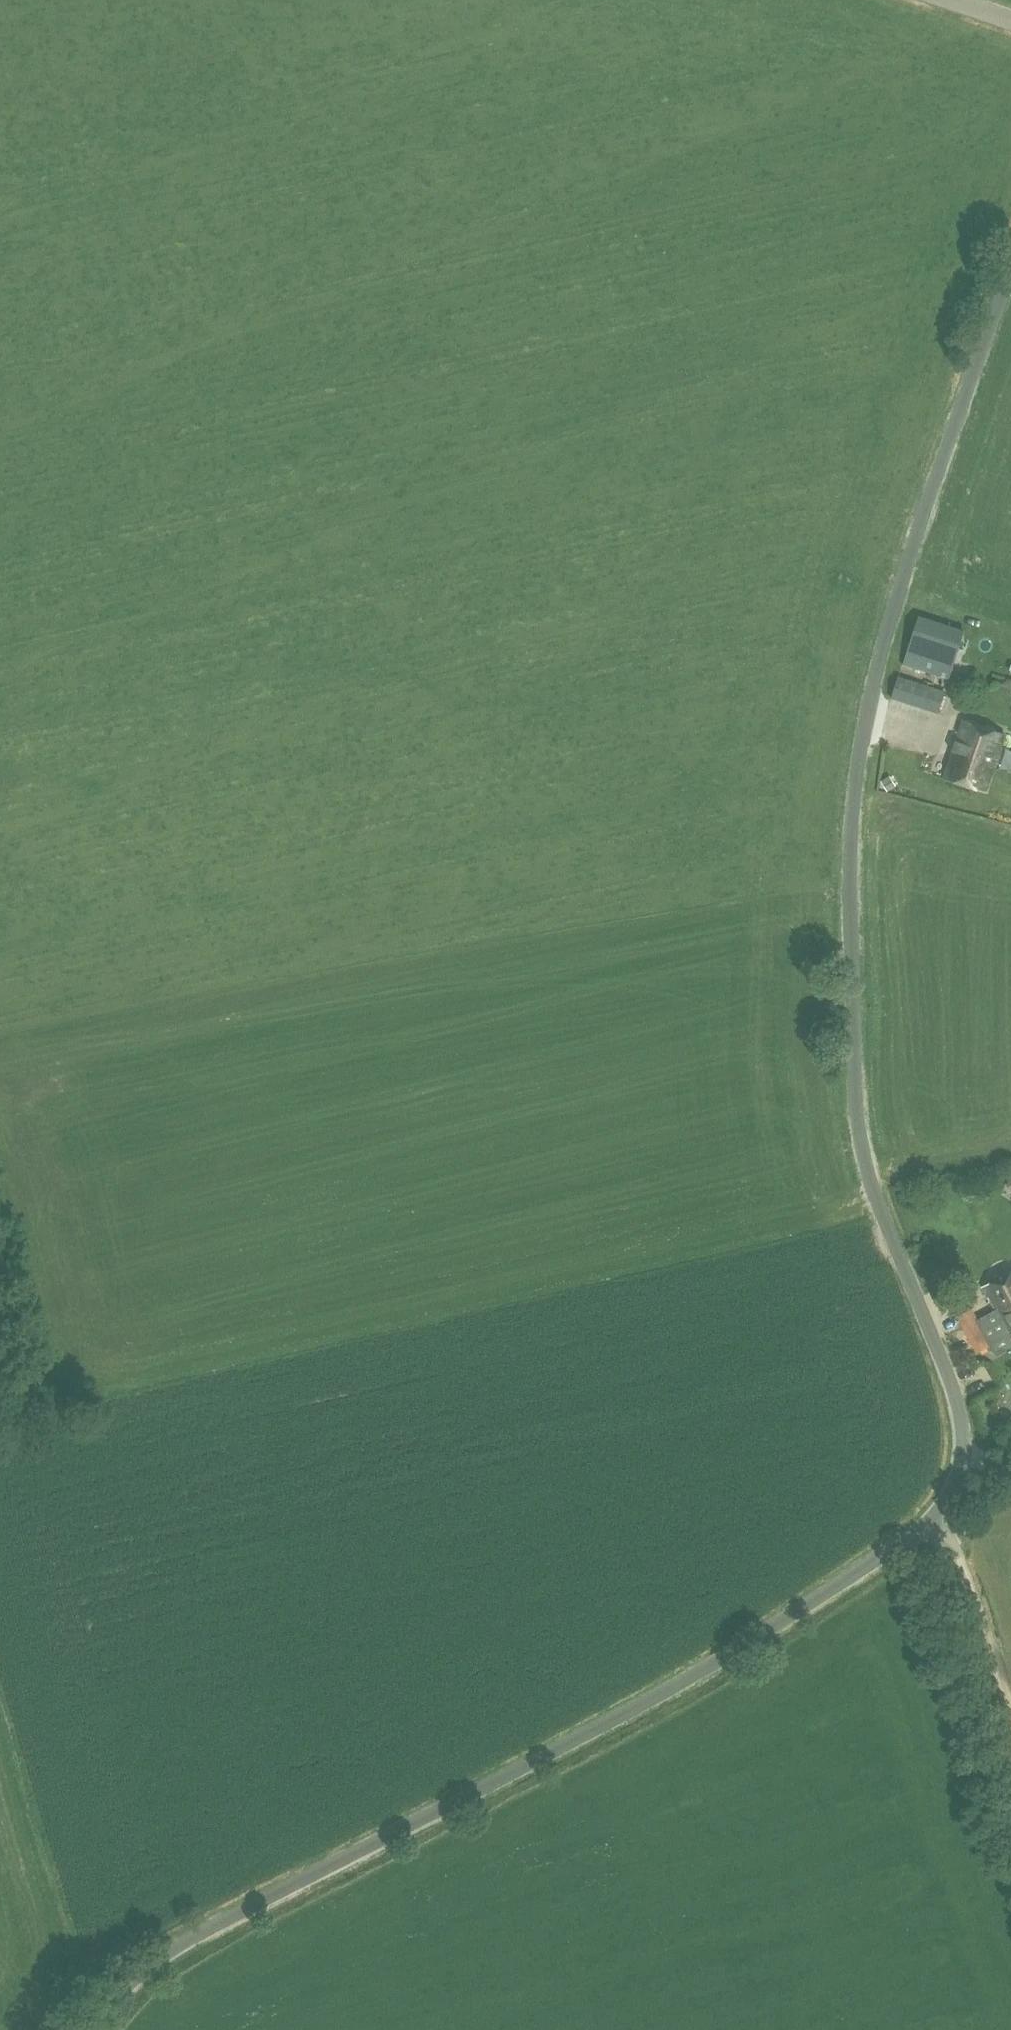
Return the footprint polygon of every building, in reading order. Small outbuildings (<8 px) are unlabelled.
[(949,678),(964,631),(919,616),(903,663),(949,678)] [(938,712),(941,702),(944,691),(898,677),(892,697),(938,712)] [(987,791),(1005,734),(964,720),(945,777),(987,791)] [(995,1309),(996,1313),(1010,1305),(1010,1272),(982,1286),(995,1309)] [(978,1319),(963,1326),(976,1352),(991,1344),(1008,1335),(1010,1334),(1010,1305),(996,1313),(995,1309),(978,1319)] [(957,1316),(963,1326),(978,1319),(972,1308),(957,1316)]
